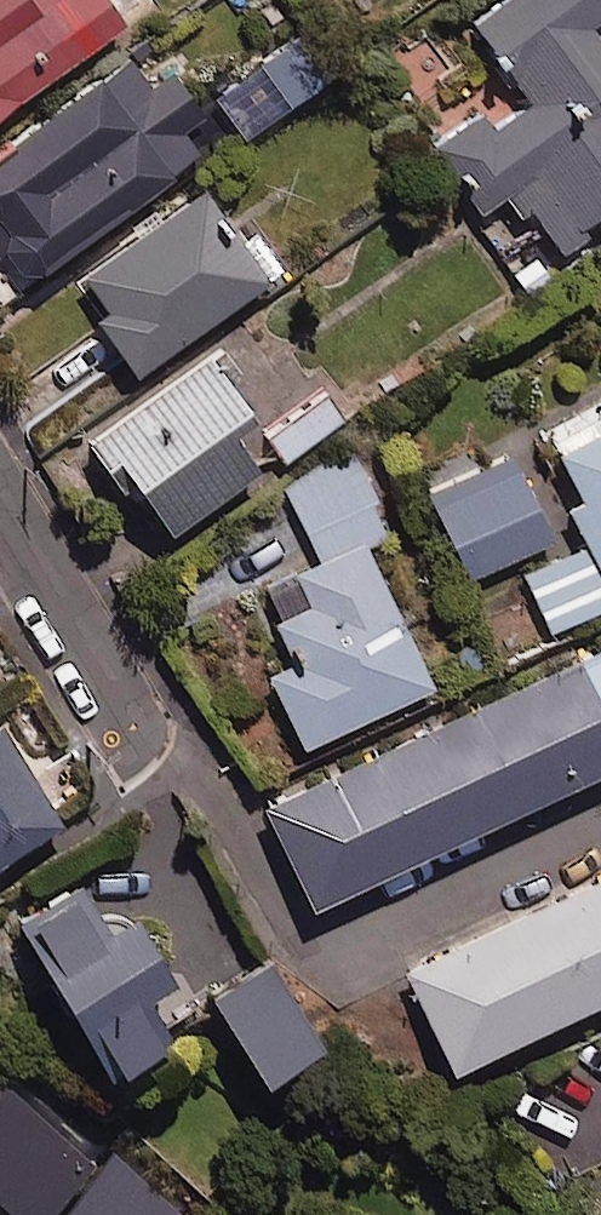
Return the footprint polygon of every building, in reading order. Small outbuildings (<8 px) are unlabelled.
[(110,0),(0,0),(0,113),(126,24),(110,0)] [(475,20),(504,61),(515,53),(544,94),(497,128),(486,113),(438,148),(481,208),(507,190),(529,221),(539,215),(560,244),(600,215),(600,36),(592,23),(600,17),(600,0),(503,0),(475,20)] [(338,74),(310,32),(261,64),(289,106),(338,74)] [(130,58),(0,153),(0,248),(26,284),(203,154),(185,130),(205,115),(174,72),(153,88),(130,58)] [(141,371),(285,273),(256,230),(238,241),(205,193),(79,278),(141,371)] [(256,419),(212,356),(103,432),(173,533),(262,471),(235,433),(256,419)] [(345,420),(326,392),(266,433),(285,461),(345,420)] [(551,430),(600,531),(600,405),(551,430)] [(395,537),(353,449),(283,482),(321,562),(297,574),(312,607),(273,625),(293,666),(271,676),(305,748),(435,686),(369,549),(395,537)] [(552,543),(515,451),(436,483),(474,575),(552,543)] [(594,544),(527,572),(552,632),(600,611),(600,559),(594,544)] [(268,806),(314,907),(600,773),(600,651),(268,806)] [(4,726),(0,728),(0,864),(65,824),(4,726)] [(408,969),(456,1071),(600,1003),(600,878),(408,969)] [(109,935),(80,885),(18,921),(110,1077),(171,1042),(146,1000),(176,982),(138,918),(109,935)] [(325,1048),(270,962),(214,997),(268,1084),(325,1048)]
